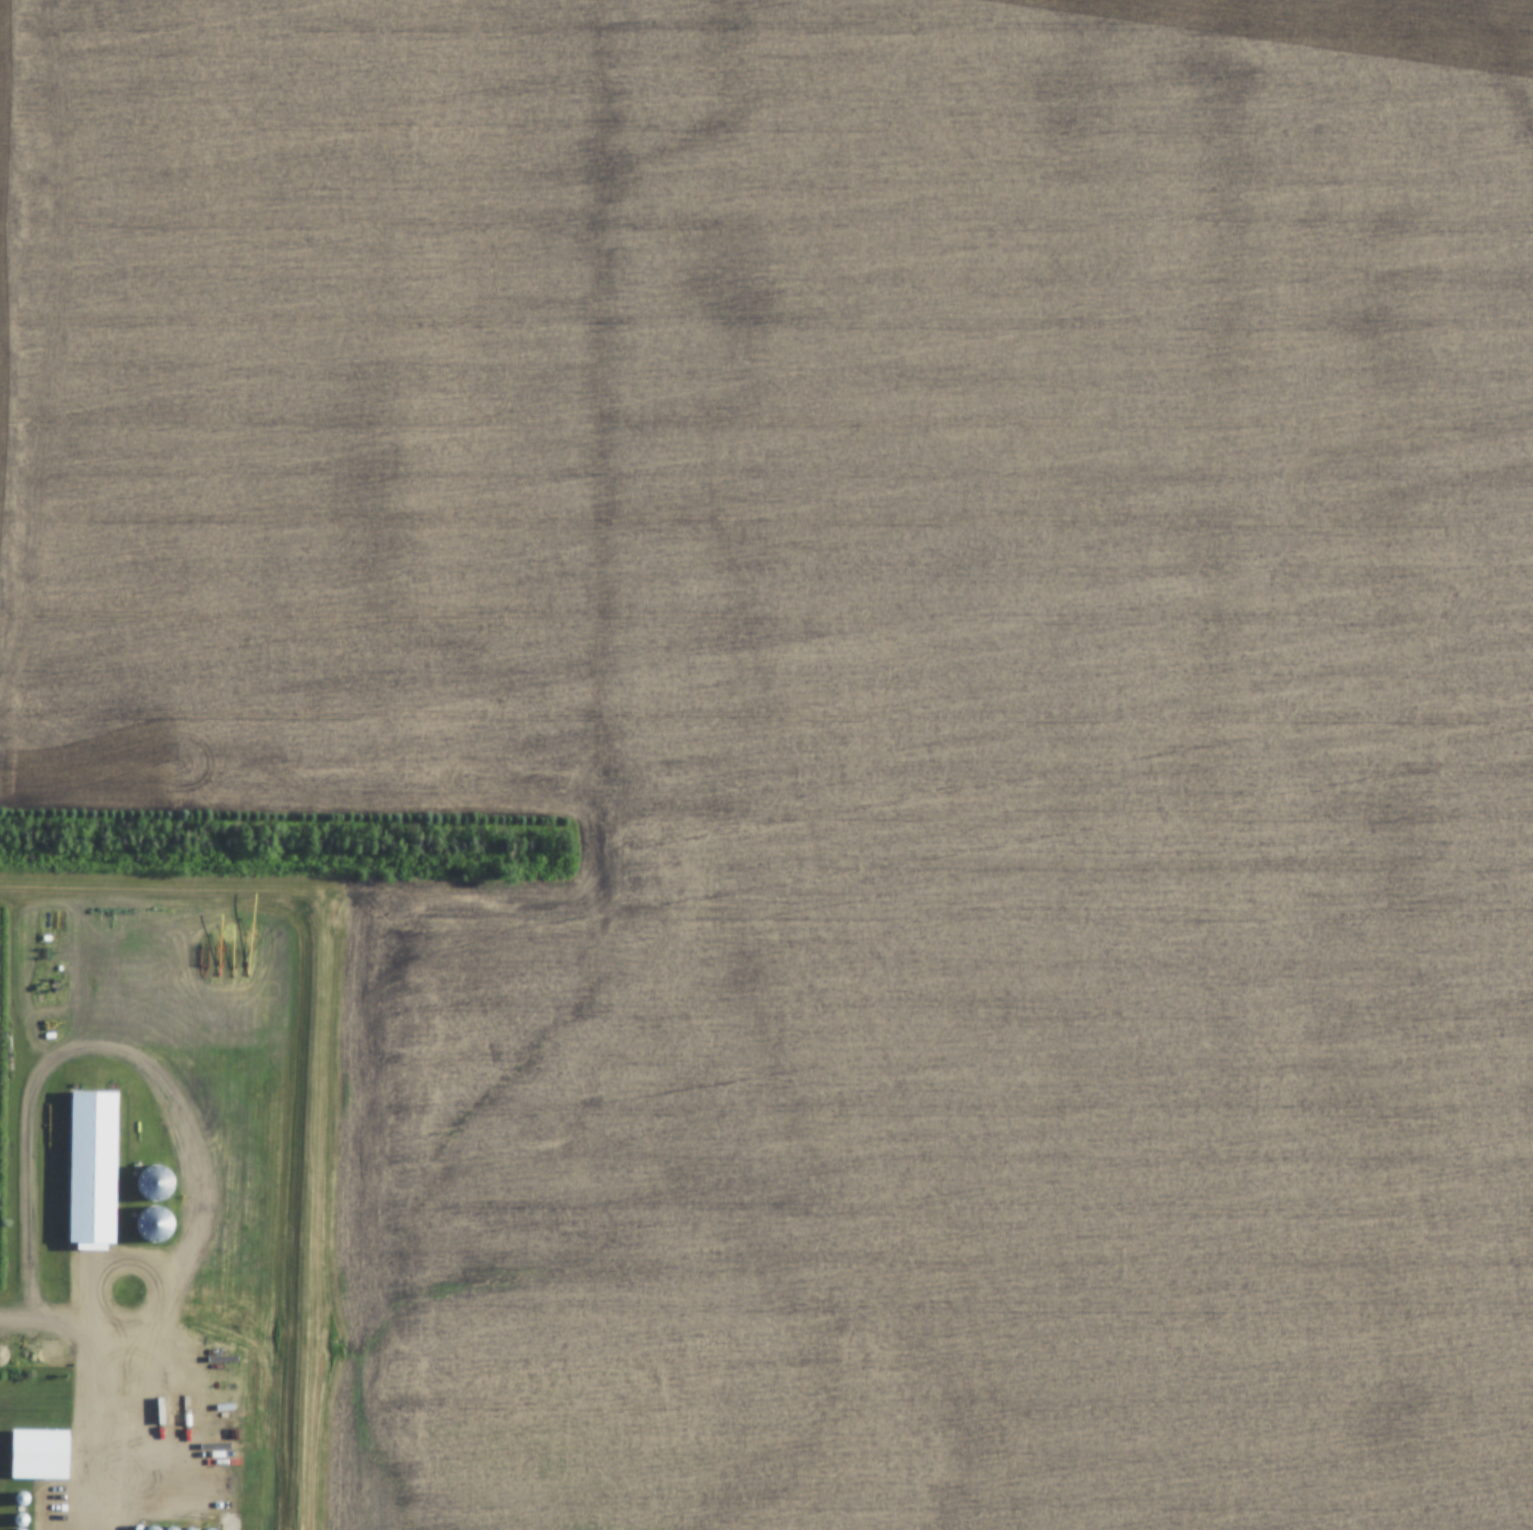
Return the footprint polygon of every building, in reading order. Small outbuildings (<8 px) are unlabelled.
[(122,1091),(75,1090),(73,1242),(82,1242),(81,1249),(112,1250),(112,1242),(120,1242),(122,1091)] [(74,1429),(16,1428),(16,1478),(73,1479),(74,1429)]
